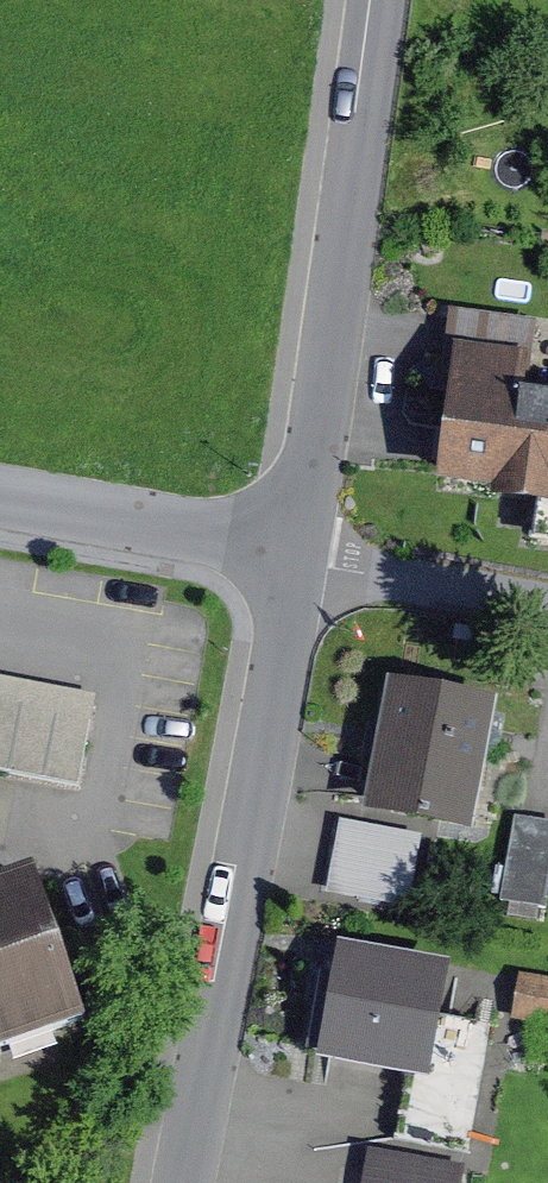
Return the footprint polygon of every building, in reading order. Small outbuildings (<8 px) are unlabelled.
[(475,309),(471,335),(455,442),(451,474),(547,488),(547,382),(540,380),(547,323),(547,320),(475,309)] [(508,697),(402,678),(378,814),(481,828),(508,697)] [(0,682),(0,763),(75,777),(90,700),(0,682)] [(531,812),(516,894),(547,900),(547,815),(531,812)] [(0,910),(0,1051),(87,1022),(45,895),(0,910)] [(461,951),(359,935),(341,1046),(443,1063),(461,951)] [(542,977),(538,1025),(547,1025),(547,977),(542,977)] [(366,1182),(465,1182),(474,1143),(379,1122),(366,1182)]
